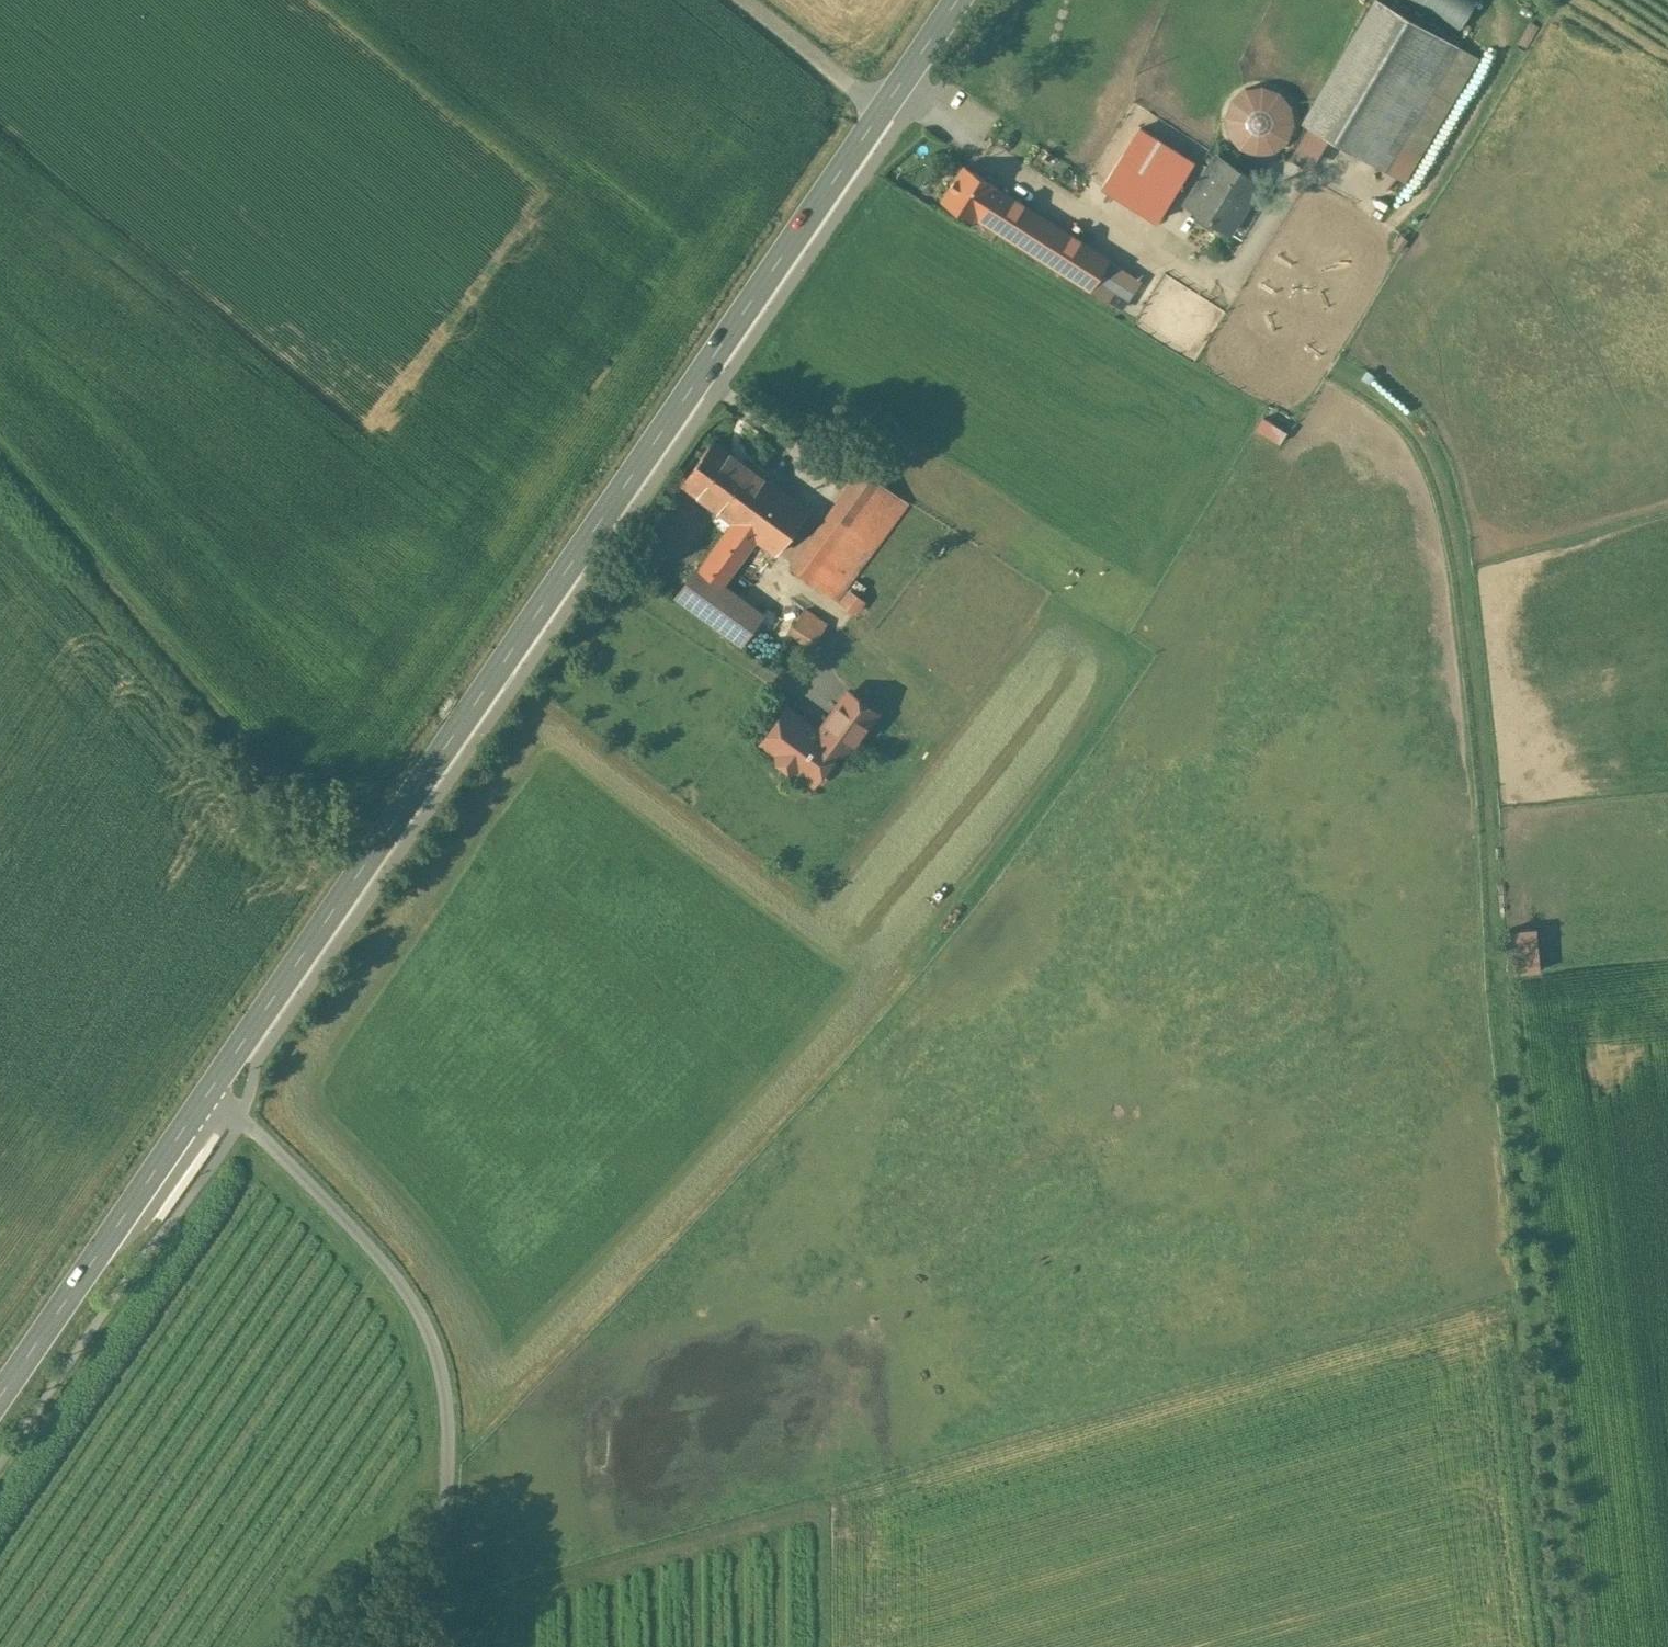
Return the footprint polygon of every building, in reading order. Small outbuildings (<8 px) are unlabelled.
[(1302,122),(1384,170),(1457,46),(1380,0),(1374,0),(1302,122)] [(1140,128),(1102,187),(1154,220),(1192,162),(1185,157),(1140,128)] [(1217,154),(1185,205),(1226,232),(1259,181),(1217,154)] [(962,164),(940,199),(972,220),(974,216),(994,185),(994,184),(962,164)] [(1109,259),(994,185),(974,216),(1089,289),(1090,289),(1108,259),(1109,259)] [(1109,259),(1108,259),(1090,289),(1119,308),(1138,278),(1109,259)] [(1278,442),(1285,429),(1260,415),(1253,428),(1278,442)] [(766,479),(713,440),(681,483),(734,522),(766,479)] [(862,469),(791,566),(836,599),(907,502),(862,469)] [(734,522),(708,556),(729,572),(754,537),(775,553),(807,510),(766,479),(734,522)] [(762,613),(699,567),(677,599),(739,644),(762,613)] [(862,600),(849,590),(840,602),(853,612),(862,600)] [(826,623),(803,609),(789,631),(812,646),(826,623)] [(847,691),(818,731),(846,751),(875,711),(847,691)] [(818,731),(786,707),(760,742),(776,754),(777,760),(787,768),(793,767),(806,776),(821,755),(828,760),(837,747),(845,753),(846,751),(818,731)]
